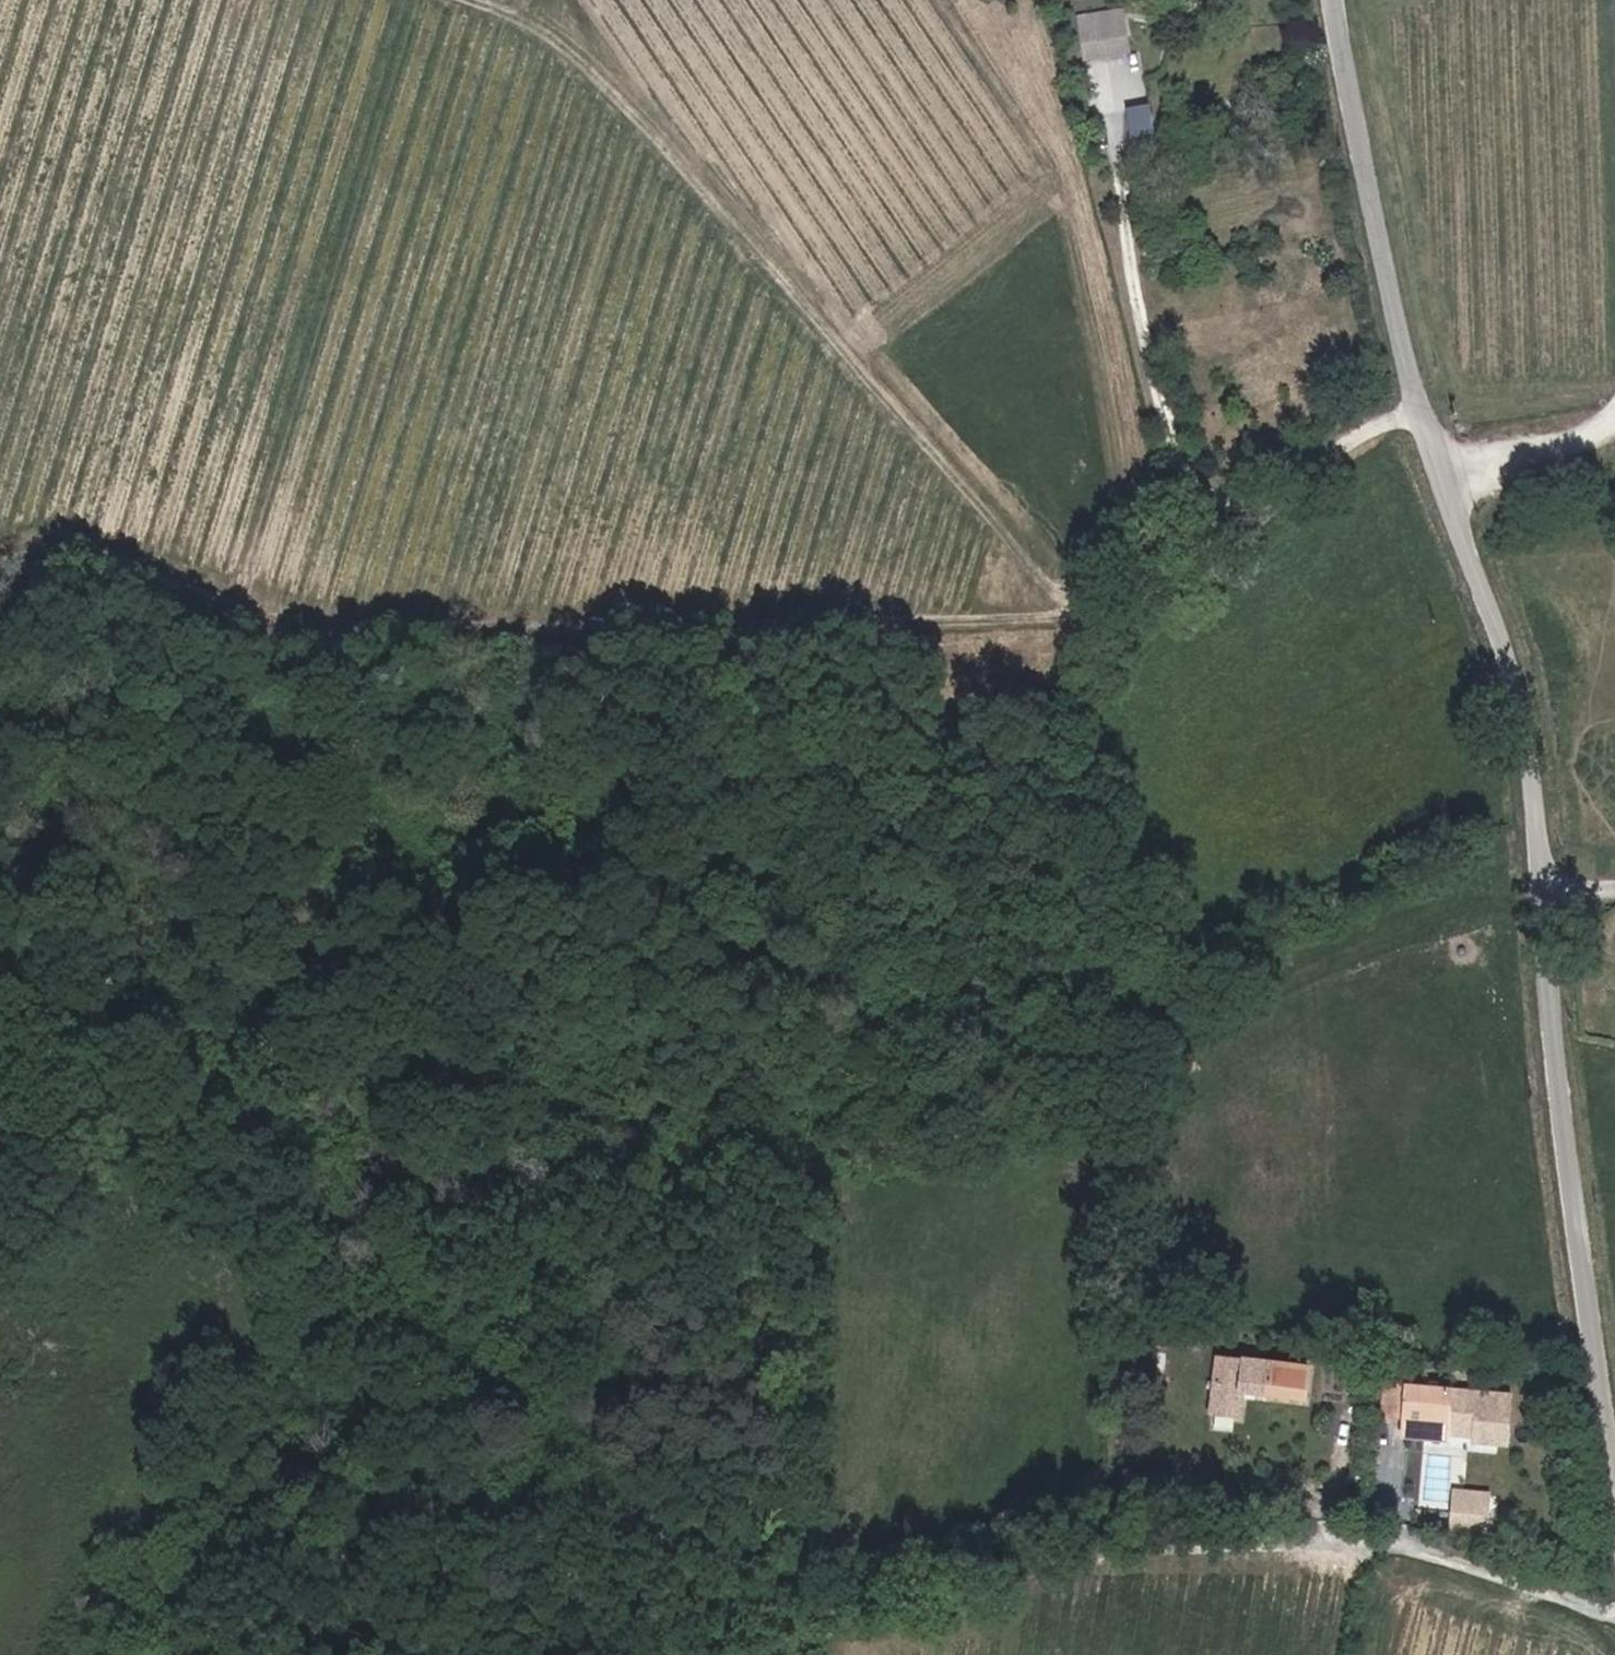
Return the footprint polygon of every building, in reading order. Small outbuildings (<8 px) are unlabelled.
[(1116,17),(1114,7),(1072,15),(1073,25),(1116,17)] [(1116,17),(1073,25),(1079,57),(1122,49),(1116,17)] [(1133,142),(1157,139),(1152,104),(1129,107),(1133,142)] [(1142,1350),(1140,1368),(1161,1370),(1162,1350),(1142,1350)] [(1313,1367),(1250,1365),(1248,1420),(1276,1421),(1276,1397),(1313,1397),(1313,1367)] [(1508,1390),(1387,1387),(1386,1416),(1406,1416),(1406,1429),(1475,1431),(1475,1436),(1507,1437),(1508,1390)] [(1490,1492),(1451,1490),(1450,1529),(1488,1531),(1490,1492)]
